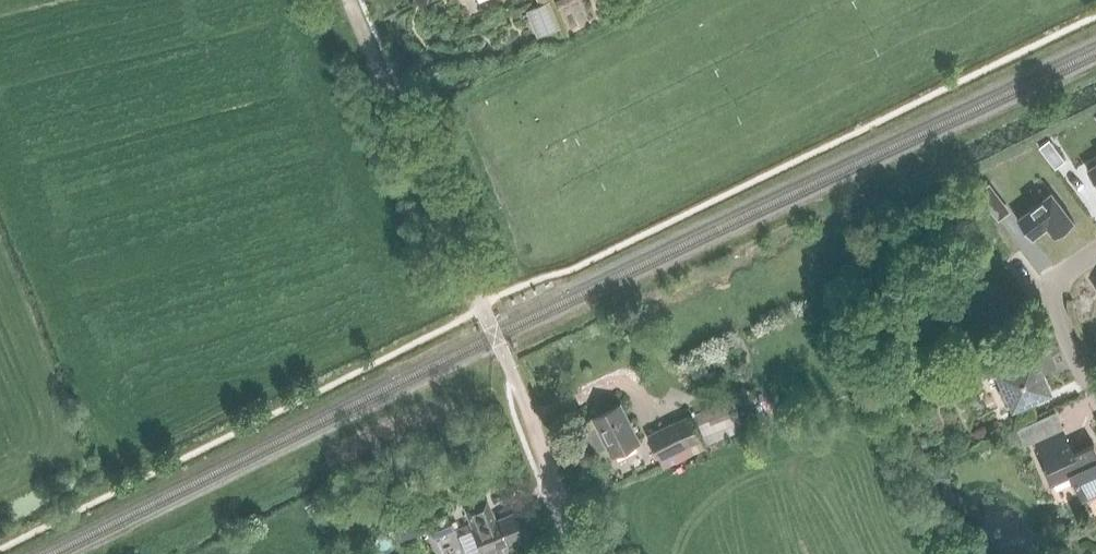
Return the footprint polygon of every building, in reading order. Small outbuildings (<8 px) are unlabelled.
[(537,36),(560,27),(549,0),(537,0),(539,4),(526,10),(537,36)] [(1086,166),(1095,181),(1095,159),(1086,166)] [(1046,192),(1012,219),(1026,238),(1042,226),(1050,237),(1069,222),(1046,192)] [(1007,402),(1019,406),(1033,400),(1031,396),(1047,389),(1036,365),(1050,359),(1039,335),(1012,347),(1018,361),(998,370),(1005,386),(1001,388),(1007,402)] [(909,398),(906,390),(894,396),(898,403),(909,398)] [(732,397),(693,412),(704,441),(743,426),(732,397)] [(593,417),(604,439),(611,453),(638,439),(631,425),(620,403),(593,417)] [(1017,427),(1024,443),(1034,438),(1046,464),(1042,466),(1049,482),(1070,473),(1082,499),(1095,493),(1095,449),(1093,443),(1073,452),(1061,426),(1055,428),(1049,413),(1017,427)] [(677,423),(650,436),(661,459),(687,446),(689,449),(702,443),(688,414),(675,420),(677,423)] [(932,467),(931,484),(945,485),(946,468),(932,467)] [(499,544),(522,535),(513,512),(490,522),(489,519),(472,526),(483,553),(500,547),(499,544)] [(426,523),(432,538),(454,528),(448,514),(426,523)] [(403,522),(409,537),(418,534),(411,518),(403,522)]
